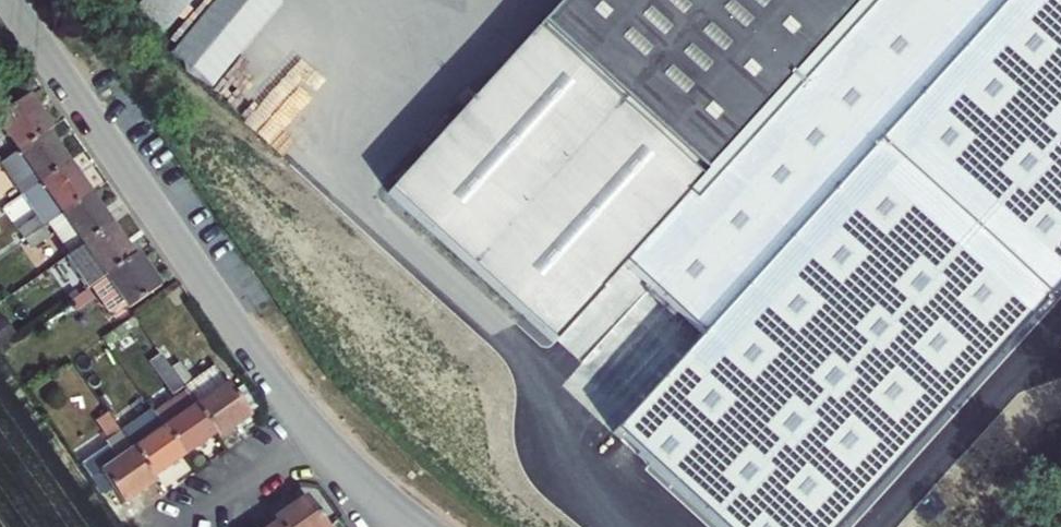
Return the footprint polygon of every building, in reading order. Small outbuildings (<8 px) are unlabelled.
[(551,36),(583,0),(564,0),(540,27),(551,36)] [(551,36),(705,176),(865,0),(583,0),(551,36)] [(625,265),(649,287),(704,336),(617,432),(722,526),(845,526),(1060,288),(1060,0),(865,0),(705,176),(625,265)] [(551,36),(540,27),(388,195),(577,366),(649,287),(625,265),(705,176),(551,36)] [(1,78),(10,72),(0,59),(0,77),(1,78)] [(18,152),(46,132),(50,129),(28,97),(16,105),(0,116),(0,126),(18,152)] [(18,152),(40,183),(68,163),(46,132),(18,152)] [(22,195),(40,183),(18,152),(0,164),(22,195)] [(68,163),(40,183),(61,214),(90,194),(68,163)] [(48,223),(61,214),(40,183),(22,195),(37,217),(43,226),(48,223)] [(90,194),(61,214),(83,245),(111,226),(90,194)] [(83,245),(61,214),(48,223),(69,255),(83,245)] [(25,240),(43,226),(37,217),(18,231),(25,240)] [(25,240),(31,249),(50,236),(43,226),(25,240)] [(111,226),(83,245),(105,277),(133,258),(111,226)] [(90,287),(105,277),(83,245),(69,255),(65,258),(87,290),(87,289),(90,287)] [(133,258),(105,277),(126,306),(128,310),(160,288),(138,255),(133,258)] [(126,306),(105,277),(90,287),(107,312),(115,314),(126,306)] [(68,303),(75,312),(94,298),(87,289),(87,290),(68,303)] [(4,320),(0,322),(0,348),(16,337),(4,320)] [(169,370),(177,364),(162,343),(154,349),(159,356),(169,370)] [(159,356),(150,362),(173,395),(182,389),(169,370),(159,356)] [(169,370),(182,389),(191,382),(178,364),(177,364),(169,370)] [(191,382),(182,389),(186,393),(195,407),(228,385),(220,375),(215,366),(191,382)] [(228,385),(249,414),(257,408),(229,368),(220,375),(228,385)] [(249,414),(228,385),(195,407),(215,435),(218,440),(250,417),(249,414)] [(163,430),(195,407),(186,393),(153,416),(163,430)] [(101,407),(93,413),(110,439),(120,433),(107,414),(101,407)] [(215,435),(195,407),(163,430),(182,458),(215,435)] [(132,451),(163,430),(153,416),(150,412),(120,433),(132,451)] [(182,458),(163,430),(132,451),(152,479),(182,458)] [(100,474),(117,462),(107,447),(80,466),(90,481),(100,474)] [(132,451),(117,462),(100,474),(122,505),(155,483),(152,479),(132,451)] [(278,526),(326,526),(306,497),(273,520),(276,524),(278,526)]
